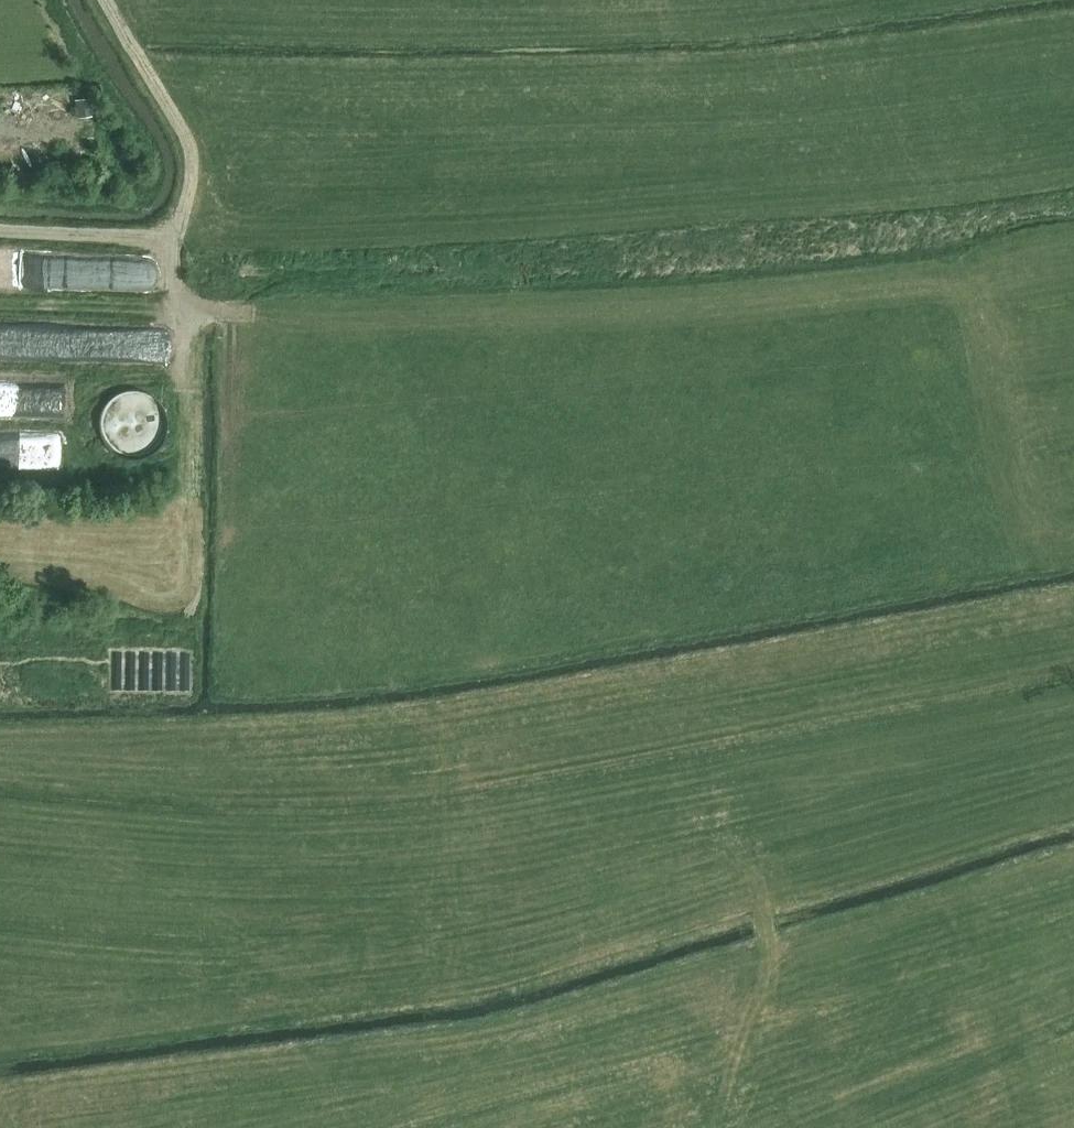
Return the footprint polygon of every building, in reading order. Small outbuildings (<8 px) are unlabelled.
[(157,367),(158,338),(47,334),(46,364),(157,367)] [(109,447),(119,454),(130,458),(141,457),(151,453),(160,446),(166,437),(168,426),(167,415),(162,405),(154,396),(144,391),(133,390),(122,392),(111,399),(103,409),(100,422),(102,435),(109,447)]
